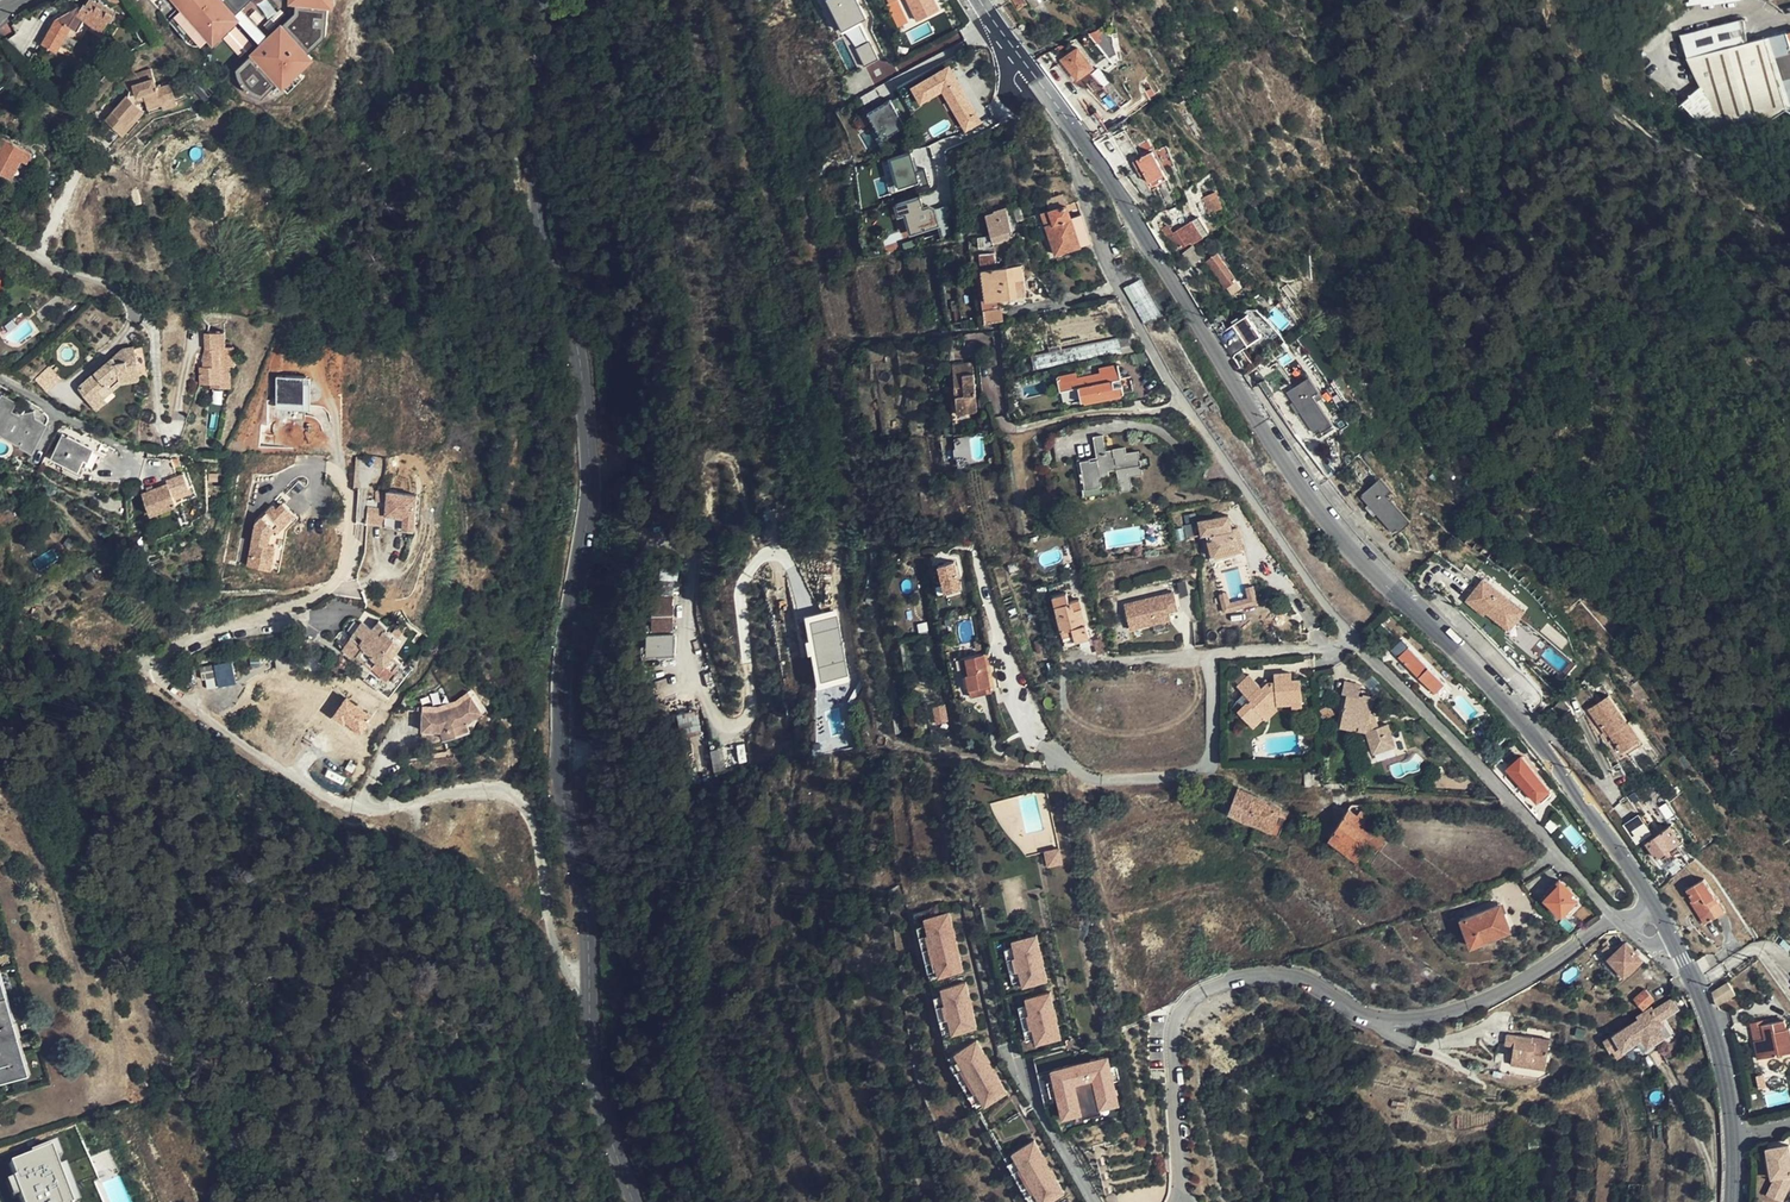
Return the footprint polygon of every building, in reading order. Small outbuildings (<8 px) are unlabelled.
[(116,13),(94,0),(91,0),(88,6),(86,5),(77,16),(69,17),(61,13),(41,43),(47,47),(46,49),(50,51),(51,50),(55,53),(71,30),(86,23),(100,35),(111,23),(113,25),(116,13)] [(196,9),(181,21),(203,48),(210,42),(213,46),(239,24),(242,21),(240,18),(243,15),(261,0),(188,0),(196,9)] [(294,22),(294,23),(269,45),(262,51),(234,74),(258,103),(275,88),(280,94),(311,68),(306,62),(322,49),(327,42),(329,37),(331,16),(334,17),(336,0),(296,0),(294,22)] [(859,0),(831,0),(845,28),(867,17),(859,0)] [(936,0),(911,0),(921,20),(941,9),(936,0)] [(1017,9),(1026,3),(1024,0),(1012,0),(1017,9)] [(269,45),(243,15),(240,18),(242,21),(239,24),(262,51),(269,45)] [(1681,61),(1710,129),(1687,60),(1747,43),(1741,21),(1675,39),(1681,61)] [(1747,43),(1687,60),(1710,129),(1724,139),(1789,112),(1789,30),(1747,43)] [(880,57),(871,38),(857,45),(866,64),(880,57)] [(38,57),(22,41),(15,50),(31,65),(38,57)] [(1091,66),(1076,47),(1061,60),(1077,78),(1091,66)] [(980,118),(949,66),(944,70),(941,65),(909,85),(926,112),(948,99),(965,128),(980,118)] [(173,101),(168,80),(159,82),(158,81),(153,83),(149,70),(130,74),(117,87),(123,94),(102,116),(117,131),(139,108),(132,102),(135,98),(142,98),(146,109),(173,101)] [(906,124),(892,98),(870,110),(884,136),(906,124)] [(31,153),(3,139),(0,145),(0,173),(11,179),(22,159),(27,161),(31,153)] [(1134,161),(1138,170),(1142,168),(1149,181),(1164,173),(1153,151),(1134,161)] [(916,170),(911,152),(892,156),(900,187),(921,182),(921,184),(930,182),(927,167),(916,170)] [(1142,168),(1138,170),(1146,183),(1149,181),(1142,168)] [(1203,196),(1210,212),(1224,207),(1218,191),(1203,196)] [(924,206),(921,195),(897,202),(900,215),(907,213),(912,231),(940,224),(935,206),(931,204),(924,206)] [(1091,243),(1081,213),(1070,217),(1066,205),(1043,213),(1055,254),(1091,243)] [(1014,236),(1008,208),(985,213),(991,242),(1014,236)] [(1192,244),(1202,237),(1191,221),(1186,224),(1183,229),(1173,236),(1179,245),(1180,247),(1190,241),(1192,244)] [(1179,245),(1173,236),(1167,226),(1162,229),(1174,248),(1179,245)] [(1201,257),(1193,247),(1183,255),(1191,265),(1201,257)] [(1236,282),(1215,254),(1205,262),(1226,289),(1236,282)] [(1009,282),(1022,281),(1021,266),(981,269),(982,289),(983,299),(996,298),(1014,297),(1013,288),(1009,288),(1009,282)] [(1146,322),(1162,313),(1142,277),(1126,286),(1146,322)] [(1023,297),(1022,281),(1009,282),(1009,288),(1013,288),(1014,297),(1023,297)] [(983,299),(982,289),(979,289),(979,308),(997,307),(996,298),(983,299)] [(1261,335),(1248,316),(1234,326),(1248,345),(1261,335)] [(213,334),(213,349),(231,347),(230,333),(213,334)] [(1034,351),(1036,365),(1134,349),(1132,335),(1034,351)] [(112,402),(108,397),(101,389),(112,380),(119,388),(125,383),(147,380),(139,347),(126,350),(82,390),(101,411),(112,402)] [(231,347),(213,349),(208,361),(211,361),(212,368),(205,368),(206,385),(216,384),(226,384),(226,380),(236,379),(235,367),(240,367),(239,347),(231,347)] [(955,360),(958,398),(959,410),(979,408),(975,359),(955,360)] [(1119,364),(1100,368),(1101,372),(1103,382),(1115,380),(1122,379),(1119,364)] [(38,376),(46,389),(61,379),(53,366),(38,376)] [(1077,371),(1060,374),(1063,391),(1080,388),(1083,401),(1088,400),(1089,403),(1121,397),(1120,394),(1124,393),(1123,385),(1116,386),(1115,380),(1103,382),(1101,372),(1078,377),(1077,371)] [(1312,373),(1309,376),(1316,388),(1310,392),(1330,422),(1332,425),(1337,422),(1319,395),(1324,391),(1312,373)] [(311,418),(310,375),(276,375),(277,419),(311,418)] [(1316,388),(1309,376),(1288,391),(1316,432),(1330,422),(1310,392),(1316,388)] [(237,388),(236,379),(226,380),(226,384),(216,384),(217,389),(237,388)] [(101,389),(108,397),(119,388),(112,380),(101,389)] [(27,438),(25,441),(38,448),(49,426),(35,419),(35,413),(25,414),(22,415),(15,411),(17,405),(3,397),(0,403),(0,423),(27,438)] [(0,423),(0,437),(22,448),(25,441),(27,438),(0,423)] [(105,445),(62,427),(59,436),(67,439),(97,452),(102,454),(105,445)] [(1117,469),(1118,477),(1120,491),(1132,489),(1130,476),(1143,474),(1140,451),(1126,453),(1125,447),(1113,449),(1114,455),(1107,456),(1104,434),(1094,436),(1097,458),(1093,458),(1092,457),(1080,458),(1082,468),(1079,468),(1081,483),(1084,482),(1085,488),(1102,486),(1101,480),(1111,478),(1110,470),(1117,469)] [(97,452),(67,439),(59,461),(88,473),(97,452)] [(189,471),(172,478),(174,482),(178,492),(195,485),(189,471)] [(1393,474),(1388,477),(1394,489),(1388,494),(1406,524),(1408,529),(1413,526),(1394,495),(1402,490),(1393,474)] [(1120,491),(1118,477),(1111,478),(1101,480),(1102,486),(1085,488),(1082,489),(1083,496),(1120,491)] [(1394,489),(1388,477),(1366,491),(1392,533),(1406,524),(1388,494),(1394,489)] [(172,478),(147,489),(149,492),(174,482),(172,478)] [(174,482),(149,492),(158,513),(183,502),(178,492),(174,482)] [(368,526),(418,526),(418,490),(376,490),(377,499),(368,499),(368,526)] [(279,506),(263,524),(256,555),(279,560),(282,546),(275,544),(277,533),(282,528),(286,531),(294,522),(292,520),(297,514),(288,505),(283,510),(279,506)] [(1235,520),(1227,522),(1225,509),(1194,515),(1197,528),(1204,526),(1209,549),(1227,545),(1228,550),(1240,548),(1235,520)] [(1227,522),(1235,520),(1225,509),(1227,522)] [(279,560),(256,555),(255,565),(285,571),(293,532),(304,520),(297,514),(292,520),(294,522),(286,531),(282,528),(277,533),(275,544),(282,546),(279,560)] [(1227,545),(1209,549),(1210,553),(1228,550),(1227,545)] [(963,586),(956,559),(939,564),(946,591),(963,586)] [(1514,599),(1488,578),(1468,602),(1478,610),(1480,607),(1507,628),(1521,612),(1510,603),(1514,599)] [(1220,584),(1213,586),(1217,604),(1250,598),(1247,579),(1239,581),(1241,593),(1223,596),(1220,584)] [(666,580),(664,595),(675,596),(676,581),(666,580)] [(1172,590),(1122,600),(1127,625),(1164,617),(1163,609),(1168,609),(1176,607),(1172,590)] [(675,596),(664,595),(655,594),(650,634),(671,635),(675,596)] [(1088,636),(1078,598),(1054,605),(1064,646),(1077,642),(1077,639),(1088,636)] [(1514,599),(1510,603),(1521,612),(1507,628),(1512,632),(1529,612),(1514,599)] [(850,680),(838,607),(807,612),(819,685),(850,680)] [(385,664),(400,643),(386,631),(387,628),(378,621),(372,629),(375,632),(357,654),(387,679),(393,671),(385,664)] [(1397,658),(1433,695),(1444,684),(1408,648),(1397,658)] [(965,675),(969,690),(989,687),(983,654),(959,658),(961,668),(967,667),(969,674),(965,675)] [(234,662),(203,666),(205,678),(218,676),(219,684),(237,682),(234,662)] [(1249,729),(1259,720),(1256,717),(1266,707),(1273,707),(1288,706),(1289,710),(1300,709),(1297,678),(1290,679),(1289,671),(1272,672),(1273,682),(1266,683),(1260,688),(1249,676),(1236,687),(1247,699),(1233,711),(1249,729)] [(1649,725),(1624,697),(1621,698),(1605,680),(1587,696),(1604,714),(1607,713),(1632,740),(1649,725)] [(1444,684),(1433,695),(1438,701),(1449,689),(1444,684)] [(989,687),(969,690),(970,698),(990,694),(989,687)] [(440,708),(425,707),(424,726),(444,727),(470,719),(485,708),(474,693),(461,701),(440,708)] [(1342,693),(1336,720),(1355,726),(1353,732),(1355,736),(1361,734),(1363,743),(1389,734),(1385,722),(1375,725),(1371,712),(1367,711),(1370,696),(1357,694),(1357,696),(1342,693)] [(936,721),(949,719),(946,703),(933,705),(936,721)] [(1256,717),(1259,720),(1261,723),(1274,712),(1273,707),(1266,707),(1256,717)] [(700,708),(679,710),(681,729),(702,727),(700,708)] [(470,719),(444,727),(446,734),(472,726),(470,719)] [(1355,726),(1336,720),(1335,726),(1353,732),(1355,726)] [(1389,734),(1363,743),(1368,755),(1393,747),(1389,734)] [(1554,790),(1523,756),(1510,768),(1540,802),(1554,790)] [(1272,833),(1279,817),(1283,811),(1238,791),(1227,814),(1246,823),(1247,821),(1272,833)] [(1350,808),(1329,836),(1355,856),(1368,838),(1379,847),(1386,836),(1366,820),(1369,815),(1362,810),(1359,814),(1350,808)] [(1283,811),(1279,817),(1286,820),(1288,813),(1283,811)] [(1624,823),(1637,843),(1654,833),(1641,812),(1624,823)] [(1682,840),(1670,825),(1646,842),(1657,859),(1682,840)] [(1355,856),(1329,836),(1326,839),(1353,859),(1355,856)] [(1062,844),(1046,847),(1049,863),(1065,861),(1062,844)] [(1363,862),(1357,858),(1355,862),(1360,866),(1363,862)] [(1703,923),(1715,916),(1709,908),(1718,901),(1702,877),(1685,888),(1693,901),(1691,904),(1703,923)] [(1560,914),(1575,898),(1559,883),(1545,899),(1560,914)] [(1709,908),(1715,916),(1724,911),(1718,901),(1709,908)] [(1492,916),(1503,911),(1499,903),(1488,907),(1492,916)] [(952,907),(928,913),(930,921),(932,930),(923,932),(928,956),(936,954),(938,962),(940,971),(965,966),(961,950),(959,950),(954,924),(956,924),(952,907)] [(1510,929),(1503,911),(1492,916),(1488,907),(1459,919),(1470,945),(1510,929)] [(930,921),(921,923),(923,932),(932,930),(930,921)] [(1011,938),(1012,946),(1015,955),(1007,956),(1010,969),(1017,967),(1019,976),(1021,984),(1048,978),(1038,932),(1011,938)] [(1616,952),(1614,949),(1610,944),(1603,950),(1616,964),(1613,967),(1618,972),(1621,969),(1626,975),(1644,959),(1628,941),(1616,952)] [(1012,946),(1005,948),(1007,956),(1015,955),(1012,946)] [(936,954),(928,956),(930,964),(938,962),(936,954)] [(1017,967),(1010,969),(1012,978),(1019,976),(1017,967)] [(971,994),(967,978),(943,983),(945,992),(947,1001),(938,1002),(940,1013),(949,1011),(951,1020),(953,1029),(977,1024),(974,1007),(971,1007),(969,995),(971,994)] [(1728,981),(1713,992),(1717,1006),(1723,1002),(1736,993),(1728,981)] [(1052,989),(1024,995),(1026,1003),(1028,1012),(1021,1013),(1024,1025),(1031,1024),(1033,1032),(1034,1040),(1062,1034),(1052,989)] [(1645,1007),(1656,997),(1648,989),(1637,997),(1645,1007)] [(945,992),(936,994),(938,1002),(947,1001),(945,992)] [(1655,1008),(1652,1005),(1636,1015),(1639,1019),(1607,1039),(1613,1050),(1659,1021),(1678,1009),(1671,998),(1655,1008)] [(0,1003),(0,1087),(24,1079),(0,1003)] [(1028,1012),(1026,1003),(1019,1004),(1021,1013),(1028,1012)] [(949,1011),(940,1013),(942,1022),(951,1020),(949,1011)] [(1662,1026),(1659,1021),(1613,1050),(1615,1055),(1633,1044),(1640,1040),(1643,1045),(1659,1034),(1657,1030),(1662,1026)] [(1759,1039),(1763,1059),(1789,1054),(1789,1029),(1786,1030),(1784,1021),(1762,1026),(1764,1039),(1759,1039)] [(1031,1024),(1024,1025),(1025,1034),(1033,1032),(1031,1024)] [(1633,1044),(1638,1052),(1667,1034),(1662,1026),(1657,1030),(1659,1034),(1643,1045),(1640,1040),(1633,1044)] [(1547,1059),(1550,1042),(1533,1040),(1533,1034),(1508,1031),(1506,1041),(1516,1042),(1514,1054),(1547,1059)] [(1667,1034),(1638,1052),(1639,1054),(1668,1036),(1667,1034)] [(1007,1088),(977,1036),(955,1049),(960,1056),(964,1064),(956,1069),(969,1090),(976,1085),(981,1093),(985,1101),(1007,1088)] [(1753,1041),(1757,1060),(1763,1059),(1759,1039),(1753,1041)] [(1108,1054),(1052,1067),(1063,1114),(1119,1102),(1108,1054)] [(1546,1068),(1547,1059),(1514,1054),(1513,1062),(1546,1068)] [(964,1064),(960,1056),(952,1061),(956,1069),(964,1064)] [(1052,1067),(1038,1070),(1045,1103),(1060,1100),(1052,1067)] [(976,1085),(969,1090),(973,1097),(981,1093),(976,1085)] [(1065,1189),(1035,1137),(1013,1149),(1017,1157),(1022,1164),(1014,1169),(1026,1190),(1034,1186),(1039,1193),(1043,1201),(1065,1189)] [(66,1160),(63,1161),(58,1144),(10,1159),(16,1177),(8,1180),(13,1197),(20,1195),(23,1201),(80,1201),(66,1160)] [(1769,1185),(1784,1192),(1789,1178),(1789,1164),(1787,1145),(1766,1148),(1768,1178),(1772,1177),(1772,1178),(1769,1185)] [(1022,1164),(1017,1157),(1010,1161),(1014,1169),(1022,1164)] [(1784,1192),(1769,1185),(1765,1193),(1780,1200),(1784,1192)] [(1034,1186),(1026,1190),(1031,1198),(1039,1193),(1034,1186)]
